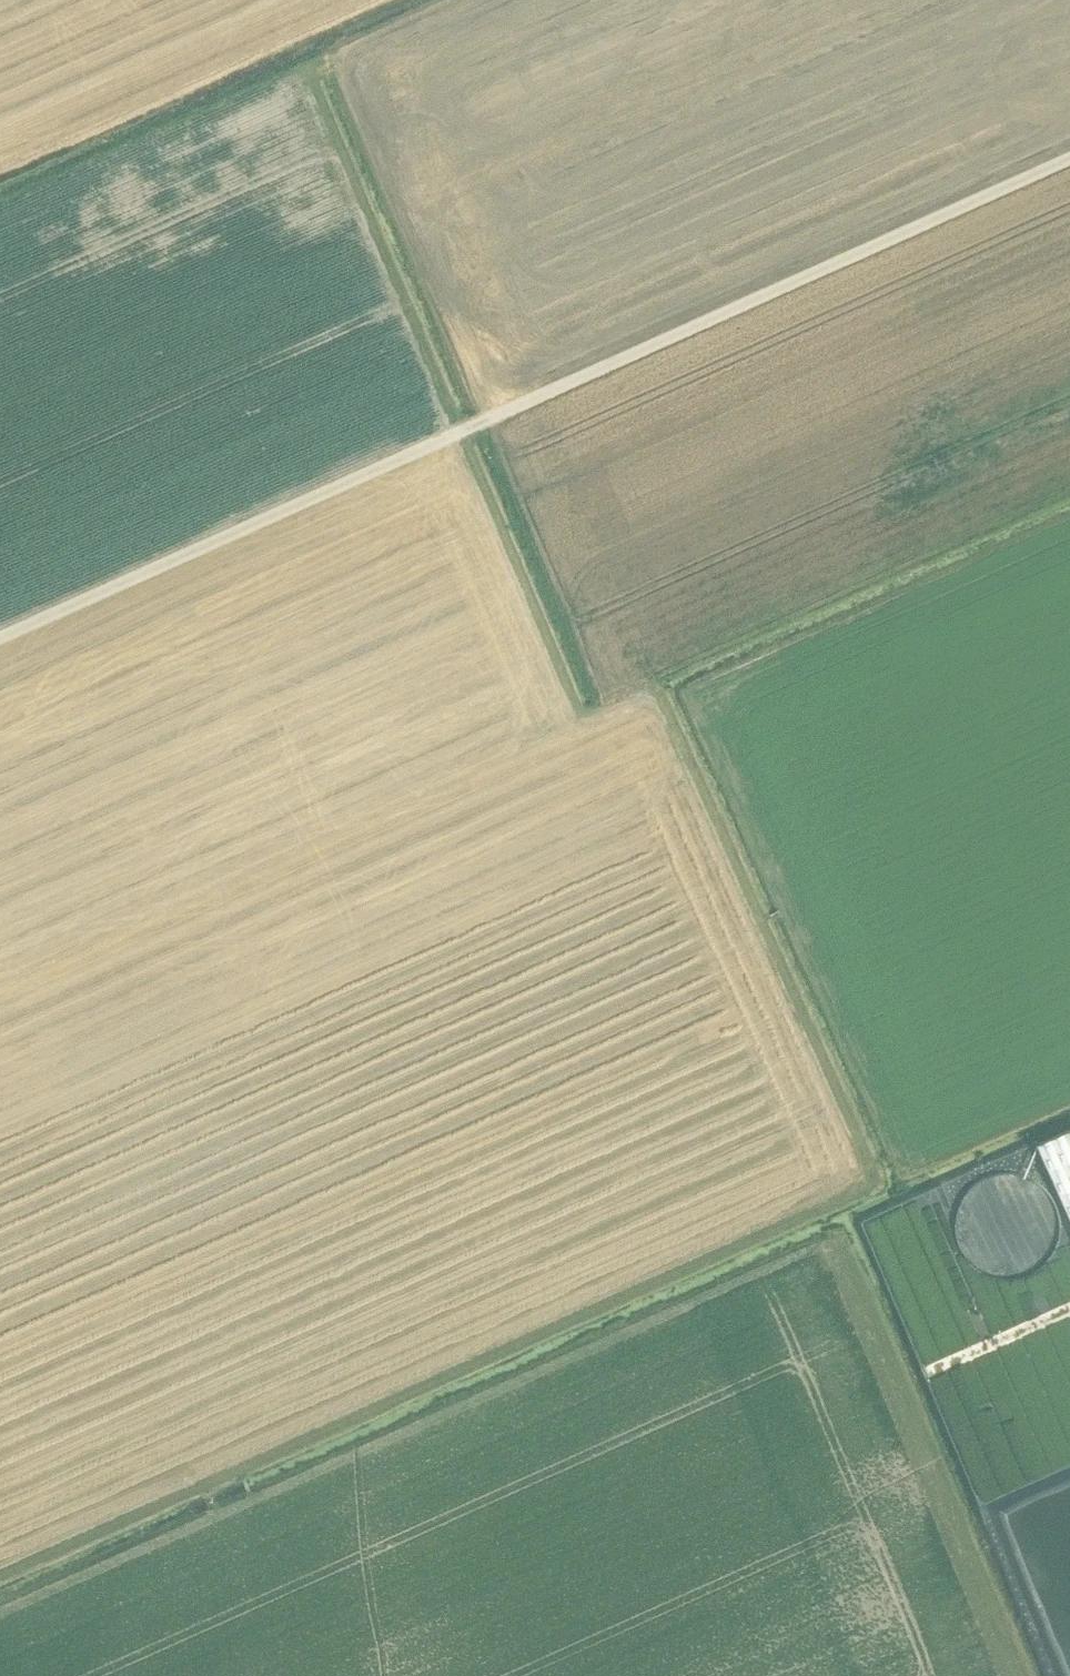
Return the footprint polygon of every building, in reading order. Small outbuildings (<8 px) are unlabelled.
[(1039,1142),(1069,1211),(1069,1128),(1039,1142)]
